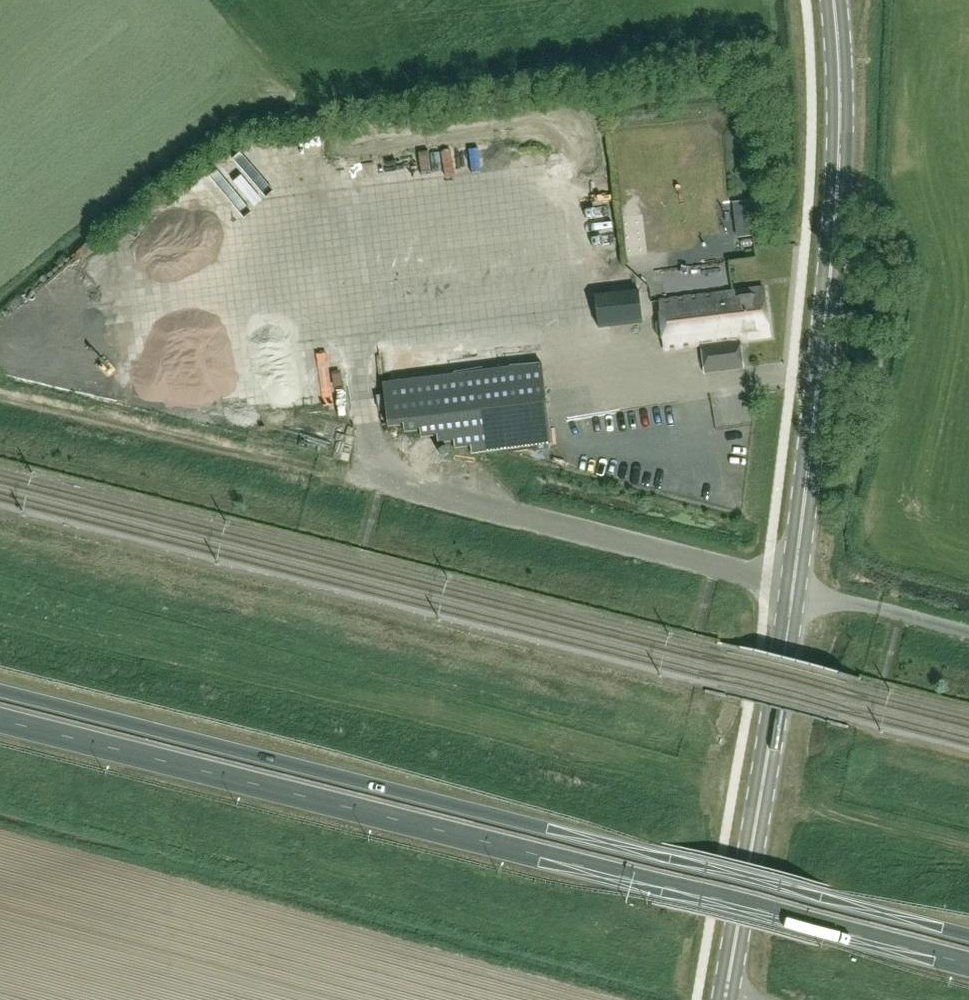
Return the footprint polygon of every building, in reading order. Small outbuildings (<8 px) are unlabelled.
[(305,132),(309,155),(321,153),(317,130),(305,132)] [(737,238),(752,236),(748,201),(733,203),(737,238)] [(524,270),(532,271),(534,247),(527,246),(524,270)] [(704,374),(743,369),(740,341),(769,338),(763,289),(659,302),(665,350),(700,346),(704,374)] [(644,325),(640,290),(595,296),(599,331),(644,325)] [(684,356),(667,359),(669,370),(686,367),(684,356)] [(437,443),(453,441),(454,449),(470,447),(471,454),(551,444),(542,363),(382,383),(387,427),(403,425),(404,432),(420,430),(421,438),(437,436),(437,443)] [(316,405),(342,405),(342,391),(316,390),(316,405)]
